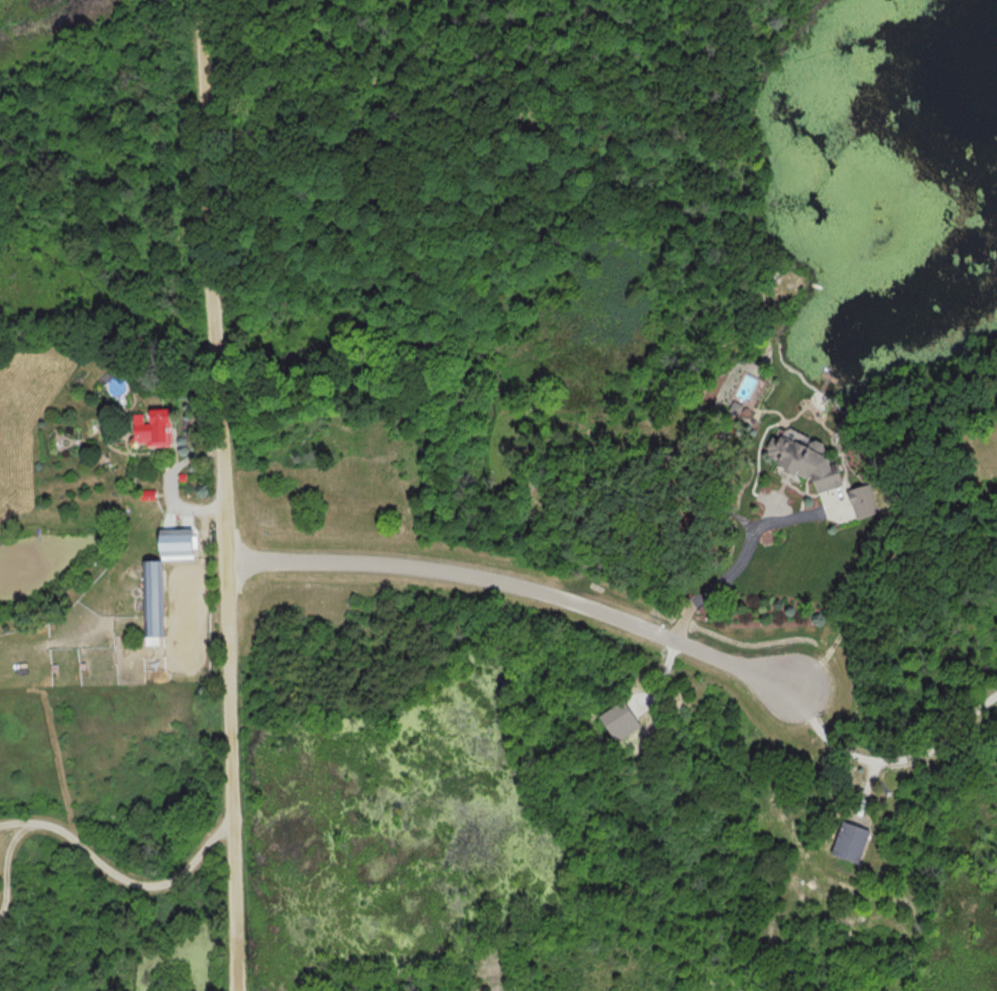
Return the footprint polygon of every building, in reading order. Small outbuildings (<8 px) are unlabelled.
[(176,410),(137,410),(136,445),(176,445),(176,410)] [(821,491),(843,485),(828,428),(771,443),(777,466),(797,461),(802,477),(816,473),(821,491)] [(873,485),(853,489),(859,516),(878,512),(873,485)] [(165,554),(203,554),(203,528),(165,528),(165,554)] [(166,644),(166,559),(148,559),(148,644),(166,644)] [(837,854),(867,863),(877,829),(848,820),(837,854)]
